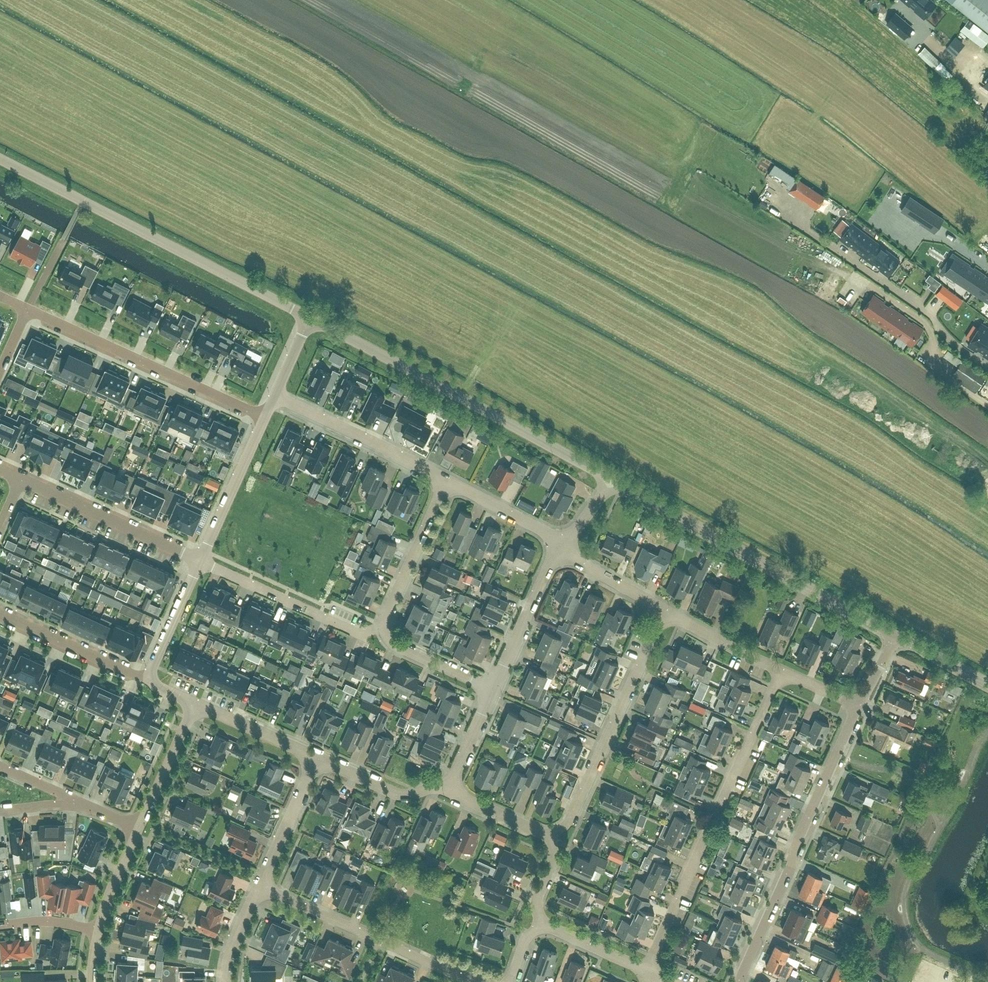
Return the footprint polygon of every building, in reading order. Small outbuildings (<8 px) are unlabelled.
[(931,0),(903,0),(909,5),(911,4),(916,8),(915,10),(924,18),(936,4),(931,0)] [(987,31),(987,0),(949,0),(987,31)] [(909,24),(896,12),(887,21),(900,33),(909,24)] [(982,47),(987,38),(987,35),(966,21),(959,32),(982,47)] [(952,74),(940,61),(925,46),(918,53),(933,68),(946,80),(952,74)] [(828,129),(824,134),(836,146),(841,141),(828,129)] [(797,178),(790,190),(809,203),(817,191),(797,178)] [(943,219),(910,197),(901,210),(915,219),(916,217),(922,222),(921,223),(935,232),(943,219)] [(8,223),(16,227),(20,219),(12,215),(8,223)] [(853,223),(848,219),(838,232),(843,236),(842,237),(850,243),(853,243),(859,248),(859,251),(866,255),(878,240),(854,221),(853,223)] [(2,240),(8,243),(15,230),(2,223),(0,227),(0,244),(2,240)] [(30,238),(28,242),(19,238),(12,252),(20,256),(18,259),(24,262),(26,259),(33,262),(35,259),(41,262),(51,243),(43,240),(41,244),(30,238)] [(901,258),(878,240),(866,255),(874,262),(876,261),(883,266),(883,269),(889,274),(901,258)] [(973,292),(985,275),(985,274),(984,275),(983,276),(979,274),(980,272),(974,268),(972,269),(968,267),(969,265),(969,264),(956,256),(945,273),(973,291),(973,292)] [(91,285),(99,270),(86,264),(81,272),(66,265),(59,280),(66,284),(65,285),(72,288),(72,287),(79,291),(84,281),(91,285)] [(838,289),(842,281),(828,273),(824,281),(827,283),(821,293),(847,308),(853,297),(838,289)] [(931,283),(934,278),(930,274),(926,279),(931,283)] [(972,295),(987,305),(987,282),(987,283),(982,280),(986,275),(985,275),(973,292),(972,295)] [(960,296),(965,290),(952,280),(948,286),(960,296)] [(108,284),(107,287),(99,283),(92,297),(112,307),(117,297),(123,301),(130,288),(123,285),(120,290),(108,284)] [(942,285),(937,293),(947,301),(953,293),(942,285)] [(872,297),(873,295),(874,293),(866,287),(863,291),(872,297)] [(862,311),(886,328),(898,312),(889,305),(888,306),(884,304),(884,302),(873,295),(862,311)] [(154,308),(134,298),(127,312),(139,319),(138,321),(146,325),(150,318),(156,321),(164,305),(157,302),(154,308)] [(966,304),(957,305),(959,317),(968,315),(966,304)] [(898,312),(886,328),(911,345),(923,329),(912,322),(911,323),(907,320),(908,318),(898,312)] [(177,341),(182,331),(189,335),(197,320),(183,313),(178,323),(167,317),(160,331),(177,341)] [(987,357),(987,327),(982,323),(978,328),(974,325),(966,337),(971,340),(968,345),(977,350),(979,349),(983,352),(983,354),(987,357)] [(226,354),(234,340),(221,334),(217,341),(202,333),(193,349),(201,353),(207,356),(215,360),(219,351),(226,354)] [(35,363),(45,342),(41,339),(42,338),(36,335),(35,337),(33,336),(28,348),(22,345),(15,361),(26,366),(28,360),(35,363)] [(235,341),(228,355),(236,359),(231,368),(239,372),(238,373),(244,376),(245,375),(252,379),(253,377),(254,377),(257,372),(258,370),(260,365),(260,364),(261,362),(259,362),(263,355),(235,341)] [(50,344),(45,342),(35,363),(46,368),(46,370),(53,374),(60,358),(59,358),(53,356),(57,347),(55,346),(56,344),(51,342),(50,344)] [(71,381),(82,358),(70,353),(65,363),(59,360),(53,374),(52,375),(60,379),(61,376),(71,381)] [(344,357),(340,354),(336,362),(341,364),(344,357)] [(80,388),(88,392),(95,377),(89,373),(93,364),(82,358),(71,381),(81,386),(80,388)] [(975,393),(986,376),(963,361),(952,377),(975,393)] [(334,385),(340,372),(333,369),(331,373),(318,367),(308,389),(321,395),(328,382),(334,385)] [(108,370),(106,369),(101,380),(95,377),(88,391),(97,395),(98,394),(107,398),(107,399),(118,375),(117,374),(117,372),(109,369),(108,370)] [(120,375),(118,375),(107,399),(116,403),(116,405),(125,409),(131,394),(127,391),(126,389),(130,380),(128,379),(129,378),(120,374),(120,375)] [(361,398),(368,384),(357,379),(355,383),(345,378),(334,401),(335,402),(335,404),(341,407),(342,405),(348,408),(355,394),(361,398)] [(977,393),(987,401),(987,378),(977,393)] [(17,381),(14,388),(22,391),(25,385),(17,381)] [(139,393),(133,390),(131,394),(125,409),(143,417),(144,415),(154,391),(150,389),(151,388),(145,385),(144,387),(143,386),(139,393)] [(20,398),(23,392),(21,391),(16,389),(9,386),(7,392),(20,398)] [(25,386),(23,392),(28,394),(29,395),(32,389),(25,386)] [(155,391),(144,415),(162,424),(170,405),(164,402),(166,397),(165,396),(166,394),(160,392),(159,393),(155,391)] [(421,396),(411,391),(408,397),(417,402),(421,396)] [(374,420),(377,414),(381,415),(380,416),(389,421),(395,408),(383,402),(385,398),(372,392),(361,414),(374,420)] [(38,406),(41,400),(40,400),(38,399),(29,395),(28,394),(25,401),(38,406)] [(56,414),(58,408),(56,408),(41,400),(38,406),(56,414)] [(178,435),(191,408),(179,402),(176,408),(170,405),(169,407),(161,426),(160,427),(178,435)] [(1,439),(11,417),(4,414),(7,408),(0,405),(0,438),(1,439)] [(423,445),(431,429),(423,425),(426,417),(404,406),(397,418),(408,424),(403,435),(423,445)] [(450,412),(448,411),(439,406),(436,412),(447,418),(450,412)] [(178,435),(197,443),(197,441),(204,427),(207,422),(201,419),(203,413),(191,408),(178,435)] [(74,422),(77,417),(59,409),(56,414),(74,422)] [(80,411),(77,417),(84,420),(87,414),(80,411)] [(18,420),(11,417),(1,439),(6,441),(5,443),(11,446),(12,444),(13,444),(18,433),(24,436),(26,432),(31,421),(32,420),(20,414),(18,420)] [(351,423),(353,418),(346,415),(344,420),(351,423)] [(77,417),(74,424),(81,427),(84,420),(77,417)] [(216,448),(227,424),(215,419),(210,430),(204,427),(197,441),(206,445),(207,444),(216,448)] [(31,421),(26,432),(32,435),(26,448),(32,451),(31,452),(38,455),(50,429),(31,421)] [(239,430),(227,424),(216,448),(227,453),(225,457),(233,460),(239,446),(233,443),(239,430)] [(109,439),(112,433),(108,431),(103,428),(102,428),(99,434),(109,439)] [(301,434),(289,428),(284,439),(282,438),(278,445),(286,449),(283,457),(295,463),(302,449),(296,446),(301,434)] [(50,429),(38,455),(44,458),(45,457),(51,459),(57,446),(63,449),(68,437),(50,429)] [(465,467),(472,453),(456,444),(460,435),(449,429),(441,443),(449,448),(445,456),(465,467)] [(493,435),(488,432),(485,439),(489,442),(493,435)] [(74,472),(86,445),(68,437),(63,449),(58,458),(65,461),(62,466),(65,468),(65,470),(69,472),(70,470),(74,472)] [(175,451),(178,445),(170,441),(167,447),(175,451)] [(298,466),(305,469),(307,465),(320,471),(323,464),(325,464),(329,454),(328,454),(332,445),(325,442),(324,444),(317,441),(313,451),(306,449),(298,466)] [(147,457),(150,450),(136,444),(133,451),(147,457)] [(104,453),(86,445),(74,472),(78,474),(77,476),(82,478),(83,476),(86,477),(89,470),(96,473),(101,461),(102,457),(104,453)] [(108,460),(114,448),(108,445),(104,453),(102,457),(108,460)] [(334,466),(330,474),(332,474),(331,476),(339,480),(335,489),(347,495),(358,470),(352,467),(356,459),(342,453),(335,467),(334,466)] [(520,483),(528,468),(513,460),(509,469),(500,465),(497,471),(495,470),(490,480),(507,489),(510,483),(512,482),(514,479),(520,483)] [(531,478),(539,483),(549,464),(541,460),(531,478)] [(110,471),(112,466),(101,461),(96,473),(102,476),(96,488),(102,491),(101,493),(107,496),(117,474),(110,471)] [(385,473),(371,466),(369,469),(369,468),(367,473),(362,485),(372,489),(366,501),(380,507),(388,488),(380,485),(385,473)] [(279,479),(286,482),(291,472),(283,468),(279,479)] [(201,482),(203,478),(204,476),(204,475),(190,469),(187,475),(201,482)] [(107,496),(113,498),(114,496),(120,499),(126,487),(132,490),(137,477),(126,472),(124,477),(117,474),(107,496)] [(145,510),(157,483),(139,475),(130,494),(136,497),(133,505),(135,506),(134,507),(140,510),(141,508),(145,510)] [(566,510),(573,497),(570,496),(575,486),(559,477),(549,495),(551,496),(545,508),(552,512),(551,513),(558,516),(558,515),(560,516),(564,509),(566,510)] [(155,514),(157,515),(163,501),(169,504),(175,491),(157,483),(145,510),(149,512),(148,514),(154,516),(155,514)] [(417,488),(410,485),(409,487),(407,486),(402,497),(394,494),(388,507),(401,513),(404,507),(412,511),(412,510),(415,511),(418,504),(415,503),(420,492),(416,490),(417,488)] [(192,503),(186,500),(187,497),(175,492),(169,505),(175,508),(169,521),(171,522),(170,524),(176,527),(177,525),(181,527),(192,503)] [(203,508),(192,503),(181,527),(185,528),(184,530),(190,533),(191,531),(193,532),(198,520),(205,523),(211,509),(204,506),(203,508)] [(30,514),(20,509),(12,528),(22,532),(30,514)] [(378,525),(383,513),(376,510),(371,522),(378,525)] [(460,510),(452,529),(458,531),(452,544),(465,549),(474,530),(467,526),(472,515),(460,510)] [(40,518),(30,514),(22,532),(31,537),(40,518)] [(49,523),(40,518),(31,537),(41,541),(49,523)] [(645,526),(648,520),(642,518),(639,524),(645,526)] [(60,527),(49,523),(41,541),(51,546),(60,527)] [(639,532),(642,526),(636,523),(633,529),(639,532)] [(390,532),(371,524),(368,531),(369,531),(367,537),(375,541),(373,546),(391,554),(396,543),(387,539),(390,532)] [(497,542),(501,531),(488,525),(482,539),(476,536),(468,551),(481,557),(486,546),(496,551),(500,543),(497,542)] [(75,534),(64,529),(56,547),(66,552),(75,534)] [(74,563),(85,539),(75,534),(66,552),(72,555),(69,561),(74,563)] [(626,543),(607,535),(600,551),(611,555),(611,556),(621,561),(625,552),(632,554),(637,542),(628,538),(626,543)] [(680,538),(677,546),(688,551),(691,543),(680,538)] [(86,561),(94,543),(85,539),(74,563),(79,565),(81,559),(86,561)] [(14,549),(17,544),(8,540),(5,545),(14,549)] [(111,546),(101,541),(91,561),(97,564),(94,570),(99,572),(111,546)] [(527,567),(535,549),(521,543),(518,550),(509,546),(498,571),(504,574),(509,565),(513,567),(515,562),(527,567)] [(120,550),(111,546),(102,566),(111,570),(112,568),(120,550)] [(386,565),(391,554),(373,546),(370,552),(366,550),(360,562),(373,568),(377,561),(386,565)] [(677,567),(667,589),(684,596),(688,587),(696,591),(705,570),(713,554),(704,549),(697,565),(691,563),(687,572),(677,567)] [(33,558),(35,553),(28,550),(26,555),(33,558)] [(130,554),(120,550),(112,568),(122,573),(130,554)] [(657,556),(642,550),(639,557),(640,558),(635,570),(637,575),(645,578),(650,576),(652,572),(653,573),(655,569),(662,573),(670,555),(660,551),(657,556)] [(20,562),(23,557),(13,552),(11,558),(20,562)] [(452,566),(456,557),(446,552),(442,561),(452,566)] [(145,561),(135,556),(126,575),(137,580),(145,561)] [(355,560),(352,565),(358,568),(360,562),(355,560)] [(155,566),(145,561),(137,580),(146,584),(155,566)] [(370,576),(373,568),(360,562),(358,568),(354,575),(358,577),(356,583),(374,591),(379,580),(370,576)] [(47,567),(38,563),(36,569),(44,573),(47,567)] [(427,577),(446,585),(449,580),(455,583),(461,570),(444,563),(441,570),(432,566),(427,577)] [(156,589),(165,570),(155,566),(146,584),(156,589)] [(6,594),(17,569),(13,567),(10,573),(5,571),(0,581),(0,591),(6,594)] [(6,594),(16,598),(24,580),(19,578),(22,571),(17,569),(6,594)] [(175,575),(165,570),(156,589),(166,593),(164,599),(169,601),(174,590),(170,588),(175,575)] [(446,585),(427,577),(422,588),(426,589),(422,597),(444,606),(444,607),(448,599),(446,598),(448,593),(444,591),(446,585)] [(571,618),(580,599),(573,595),(578,585),(566,579),(561,590),(558,589),(555,596),(564,601),(559,612),(571,618)] [(733,599),(738,586),(723,579),(720,587),(706,581),(701,591),(703,592),(697,605),(712,612),(718,599),(719,599),(722,594),(733,599)] [(475,595),(479,584),(471,581),(467,593),(475,595)] [(79,582),(77,588),(89,593),(92,588),(79,582)] [(499,596),(502,588),(487,582),(481,595),(486,597),(483,602),(503,611),(508,600),(499,596)] [(369,602),(374,591),(356,583),(351,594),(347,592),(344,599),(357,605),(360,598),(369,602)] [(30,605),(37,588),(27,584),(20,600),(30,605)] [(40,609),(48,591),(38,586),(37,588),(30,605),(40,609)] [(214,615),(226,590),(221,588),(220,589),(214,586),(210,596),(207,597),(202,594),(196,608),(206,613),(206,612),(214,615)] [(97,600),(101,592),(96,590),(93,598),(97,600)] [(232,625),(233,623),(238,612),(231,609),(237,596),(231,593),(231,592),(226,590),(214,615),(223,619),(223,621),(232,625)] [(50,614),(58,595),(48,591),(40,609),(50,614)] [(580,599),(571,618),(582,623),(585,615),(595,620),(604,599),(590,593),(585,603),(579,600),(580,599)] [(60,618),(68,600),(58,595),(50,614),(60,618)] [(110,596),(108,602),(113,604),(116,599),(110,596)] [(152,599),(147,596),(142,607),(147,609),(152,599)] [(783,608),(787,599),(780,596),(776,605),(783,608)] [(444,606),(422,597),(419,605),(415,603),(414,604),(412,604),(409,610),(411,611),(410,613),(436,624),(444,606)] [(252,630),(262,606),(258,604),(258,603),(253,600),(252,602),(251,601),(245,613),(239,610),(238,612),(233,623),(245,629),(245,628),(252,630)] [(476,606),(470,619),(487,626),(490,619),(498,622),(503,611),(483,602),(481,608),(476,606)] [(71,605),(63,623),(74,628),(82,610),(71,605)] [(129,605),(127,611),(133,613),(136,608),(129,605)] [(267,609),(262,606),(252,630),(263,635),(261,639),(268,642),(275,627),(269,624),(274,612),(273,611),(274,610),(268,607),(267,609)] [(136,608),(133,613),(139,616),(142,611),(136,608)] [(624,632),(632,614),(618,608),(615,615),(609,612),(600,630),(596,639),(606,644),(614,627),(624,632)] [(807,609),(803,617),(813,622),(817,613),(807,609)] [(82,610),(74,628),(83,633),(92,614),(82,610)] [(790,634),(798,615),(786,610),(780,622),(769,617),(759,638),(774,645),(780,630),(790,634)] [(436,624),(410,613),(406,623),(411,626),(407,634),(427,643),(436,624)] [(83,633),(92,637),(101,618),(92,614),(83,633)] [(92,637),(103,642),(112,621),(102,616),(101,618),(92,637)] [(289,646),(299,623),(294,621),(295,619),(289,616),(288,618),(287,618),(283,627),(276,625),(275,627),(268,642),(275,645),(277,641),(289,646)] [(485,634),(488,626),(470,619),(465,631),(472,635),(470,640),(487,648),(491,637),(485,634)] [(565,631),(569,622),(569,623),(564,621),(562,625),(559,623),(557,627),(565,631)] [(569,622),(565,631),(571,634),(575,625),(569,622)] [(303,625),(299,623),(289,646),(295,649),(293,653),(305,659),(312,642),(306,640),(311,628),(309,628),(310,626),(304,623),(303,625)] [(116,624),(107,644),(117,649),(126,628),(116,624)] [(571,634),(565,631),(557,627),(554,635),(546,631),(541,642),(560,650),(562,645),(566,647),(572,634),(571,634)] [(126,628),(117,649),(126,653),(135,633),(126,628)] [(126,653),(137,657),(142,644),(149,647),(154,635),(143,630),(141,635),(135,633),(126,653)] [(862,638),(848,631),(844,639),(847,640),(841,651),(842,652),(836,665),(850,672),(860,654),(855,651),(862,638)] [(326,660),(335,639),(325,634),(320,645),(312,641),(305,657),(313,661),(316,655),(326,660)] [(827,649),(832,638),(822,634),(818,643),(806,638),(797,656),(813,663),(820,646),(827,649)] [(335,639),(326,660),(332,663),(330,669),(342,674),(350,658),(342,654),(346,644),(335,639)] [(482,659),(487,648),(470,640),(467,645),(460,642),(454,655),(471,663),(474,655),(482,659)] [(557,656),(560,650),(541,642),(536,653),(546,658),(543,665),(556,671),(562,658),(557,656)] [(11,660),(4,657),(10,645),(4,643),(3,645),(0,643),(0,673),(4,675),(11,660)] [(683,669),(692,649),(681,644),(677,652),(669,648),(661,665),(676,671),(678,666),(683,669)] [(172,666),(183,671),(192,650),(181,645),(172,666)] [(616,654),(598,646),(589,664),(614,675),(619,664),(613,661),(616,654)] [(692,649),(683,669),(688,671),(686,676),(699,682),(703,675),(707,665),(699,662),(703,654),(692,649)] [(193,675),(202,655),(192,650),(183,671),(193,675)] [(248,651),(246,657),(252,659),(254,653),(248,651)] [(22,683),(33,658),(29,656),(30,654),(24,652),(23,654),(22,653),(18,663),(12,661),(6,676),(22,683)] [(365,672),(372,656),(361,652),(357,662),(350,659),(343,674),(351,677),(355,668),(365,672)] [(204,681),(214,660),(202,655),(193,675),(204,681)] [(381,684),(387,670),(379,666),(382,661),(372,656),(365,672),(370,674),(368,681),(379,686),(380,684),(381,684)] [(40,661),(33,658),(22,683),(40,691),(47,676),(41,673),(46,662),(41,659),(40,661)] [(218,662),(209,682),(220,687),(229,667),(218,662)] [(614,675),(589,664),(585,674),(581,673),(578,680),(595,688),(596,687),(597,688),(600,682),(609,685),(614,675)] [(553,678),(556,671),(543,665),(540,672),(529,667),(524,678),(547,688),(552,677),(553,678)] [(62,691),(71,672),(60,667),(55,678),(50,675),(44,688),(54,693),(56,688),(62,691)] [(230,692),(239,671),(229,667),(220,687),(230,692)] [(400,690),(408,672),(397,667),(395,673),(387,670),(381,684),(389,688),(389,686),(400,690)] [(913,677),(899,670),(894,680),(896,680),(895,682),(901,684),(901,685),(919,693),(924,680),(924,679),(914,675),(913,677)] [(242,697),(251,676),(239,671),(230,692),(242,697)] [(938,686),(942,677),(928,671),(924,679),(924,680),(938,686)] [(82,677),(71,672),(60,696),(77,703),(83,691),(77,688),(82,677)] [(408,672),(400,690),(410,695),(409,697),(417,700),(424,686),(417,683),(419,677),(408,672)] [(720,689),(746,701),(751,690),(740,685),(743,678),(730,672),(725,685),(722,684),(720,689)] [(262,706),(272,684),(260,679),(261,677),(254,674),(248,688),(254,691),(250,700),(251,701),(250,703),(256,706),(257,704),(262,706)] [(306,687),(311,679),(307,676),(302,684),(306,687)] [(328,682),(335,686),(336,686),(339,681),(330,677),(328,682)] [(434,689),(436,680),(428,677),(425,686),(434,689)] [(542,699),(547,688),(524,678),(519,689),(528,693),(525,700),(540,706),(543,699),(542,699)] [(579,697),(577,702),(580,703),(597,711),(602,700),(592,696),(595,688),(578,680),(578,681),(580,682),(574,695),(579,697)] [(701,680),(699,682),(697,687),(705,690),(708,683),(706,682),(701,680)] [(650,695),(669,704),(672,699),(676,701),(678,696),(683,698),(687,690),(667,681),(664,689),(655,685),(650,695)] [(962,687),(949,681),(946,689),(959,695),(962,687)] [(332,691),(335,686),(327,682),(321,697),(328,700),(332,691)] [(84,692),(78,705),(96,713),(107,689),(106,688),(106,686),(100,683),(99,685),(95,683),(89,694),(84,692)] [(284,705),(291,690),(284,687),(283,689),(272,684),(262,706),(266,708),(265,710),(271,713),(272,711),(273,711),(278,702),(284,705)] [(441,696),(437,705),(456,713),(461,702),(453,699),(456,691),(440,684),(435,694),(441,696)] [(323,691),(310,686),(308,691),(305,690),(299,702),(293,699),(285,718),(298,724),(304,710),(312,713),(318,699),(323,691)] [(107,689),(96,713),(114,721),(120,709),(120,708),(115,706),(120,694),(115,692),(116,690),(110,688),(109,689),(107,689)] [(741,712),(746,701),(720,689),(717,696),(719,697),(714,708),(727,714),(730,707),(741,712)] [(365,690),(361,697),(373,702),(376,695),(365,690)] [(908,713),(912,703),(889,693),(885,703),(891,706),(890,708),(901,713),(904,714),(905,712),(908,713)] [(667,710),(669,704),(650,695),(645,707),(653,710),(650,718),(668,726),(669,725),(671,726),(674,719),(669,717),(671,712),(667,710)] [(11,710),(13,704),(0,700),(0,707),(11,710)] [(132,730),(143,705),(132,700),(127,713),(120,709),(114,721),(114,722),(132,730)] [(569,705),(564,718),(579,725),(582,718),(592,722),(597,711),(580,703),(577,702),(575,707),(569,705)] [(161,728),(149,723),(155,710),(151,709),(151,708),(143,705),(132,730),(155,740),(161,728)] [(791,729),(799,711),(785,705),(779,718),(774,716),(768,728),(779,733),(783,725),(791,729)] [(451,724),(456,713),(440,706),(438,712),(430,708),(424,721),(441,729),(445,721),(451,724)] [(339,729),(342,722),(343,718),(322,708),(312,730),(326,736),(331,726),(339,729)] [(504,722),(521,730),(524,724),(536,730),(541,717),(521,708),(518,715),(509,711),(504,722)] [(382,727),(387,715),(380,712),(375,723),(382,727)] [(911,729),(915,720),(901,713),(897,722),(911,729)] [(711,734),(728,742),(733,731),(723,727),(726,720),(712,714),(707,727),(713,730),(711,734)] [(4,733),(9,721),(0,718),(0,731),(4,733)] [(561,723),(550,718),(548,723),(559,728),(561,723)] [(663,737),(668,726),(650,718),(647,726),(638,722),(633,733),(652,741),(655,733),(663,737)] [(821,743),(829,725),(815,719),(812,726),(803,721),(797,736),(808,742),(810,738),(821,743)] [(16,751),(25,732),(15,728),(17,722),(11,720),(6,731),(12,733),(6,748),(11,750),(12,749),(16,751)] [(916,732),(903,726),(900,731),(877,720),(873,730),(879,733),(874,744),(888,750),(893,739),(909,747),(916,732)] [(364,744),(372,726),(361,721),(357,729),(349,726),(341,743),(354,749),(358,741),(364,744)] [(423,736),(421,741),(440,750),(445,739),(438,736),(441,729),(424,721),(418,734),(423,736)] [(516,741),(521,730),(504,722),(499,733),(503,734),(499,741),(513,748),(516,741)] [(413,735),(416,726),(406,723),(403,731),(413,735)] [(558,746),(577,755),(582,744),(573,740),(576,732),(562,726),(556,739),(560,741),(558,746)] [(763,737),(763,738),(768,740),(772,732),(762,728),(759,735),(763,737)] [(30,735),(25,732),(16,751),(20,753),(20,754),(26,757),(32,742),(38,745),(43,734),(33,729),(30,735)] [(78,738),(80,732),(73,729),(70,734),(78,738)] [(711,734),(705,731),(697,749),(710,755),(713,749),(723,753),(728,742),(711,734)] [(383,762),(393,740),(378,733),(368,755),(383,762)] [(648,749),(652,741),(633,733),(628,743),(636,747),(633,754),(651,763),(656,753),(648,749)] [(47,765),(56,746),(50,744),(53,738),(43,734),(38,745),(43,747),(37,762),(43,764),(43,763),(47,765)] [(223,752),(229,740),(217,735),(213,743),(214,744),(213,747),(204,743),(199,755),(220,765),(226,753),(223,752)] [(407,755),(412,739),(401,735),(396,751),(407,755)] [(932,748),(936,741),(926,735),(922,743),(932,748)] [(416,739),(408,757),(423,764),(426,757),(435,761),(440,750),(416,739)] [(155,740),(152,746),(159,749),(161,743),(155,740)] [(244,757),(249,747),(236,741),(231,751),(244,757)] [(691,749),(693,744),(685,741),(683,746),(691,749)] [(789,748),(798,753),(802,745),(793,741),(789,748)] [(69,759),(74,748),(63,743),(61,749),(56,746),(47,765),(52,767),(51,768),(57,771),(63,756),(69,759)] [(558,746),(554,744),(551,750),(545,763),(561,770),(564,762),(573,766),(577,755),(558,746)] [(109,755),(115,758),(119,750),(113,747),(109,755)] [(78,779),(87,760),(77,756),(79,750),(74,748),(69,759),(74,761),(68,776),(74,778),(74,777),(78,779)] [(526,754),(518,751),(514,759),(517,760),(524,758),(526,754)] [(789,773),(806,780),(811,770),(800,765),(803,758),(791,753),(783,771),(789,773)] [(681,770),(706,781),(710,771),(703,767),(705,761),(691,755),(687,765),(684,764),(681,770)] [(87,760),(78,779),(83,780),(82,782),(88,785),(94,770),(100,773),(105,762),(99,759),(97,764),(87,760)] [(924,772),(925,769),(927,766),(928,763),(921,760),(920,763),(917,769),(921,771),(924,772)] [(493,767),(482,762),(478,770),(479,770),(475,780),(489,787),(492,780),(499,783),(507,767),(495,761),(493,767)] [(278,779),(284,768),(271,762),(266,773),(265,773),(258,788),(277,796),(284,782),(278,779)] [(658,770),(662,772),(659,777),(674,784),(679,771),(661,763),(658,770)] [(119,772),(114,770),(114,768),(106,765),(98,782),(106,786),(108,783),(111,784),(112,788),(109,794),(117,797),(118,800),(122,802),(126,801),(128,796),(127,794),(135,777),(120,770),(119,772)] [(540,799),(554,768),(548,765),(534,796),(540,799)] [(536,786),(543,773),(530,767),(526,775),(515,770),(504,794),(518,800),(526,782),(536,786)] [(548,814),(556,797),(549,794),(554,784),(551,782),(557,769),(554,768),(540,799),(536,808),(548,814)] [(214,787),(219,775),(206,769),(203,775),(192,770),(186,784),(195,788),(194,789),(202,792),(206,784),(214,787)] [(701,793),(706,781),(681,770),(678,777),(681,778),(675,791),(689,797),(693,789),(701,793)] [(801,791),(806,780),(789,773),(787,778),(781,775),(775,788),(786,793),(789,786),(801,791)] [(861,794),(864,787),(849,780),(843,794),(853,799),(856,792),(861,794)] [(889,789),(873,782),(867,794),(883,801),(889,789)] [(239,794),(242,787),(233,783),(230,790),(239,794)] [(568,796),(573,785),(567,783),(562,794),(568,796)] [(341,817),(347,804),(337,799),(339,794),(325,787),(316,807),(331,813),(331,812),(341,817)] [(633,795),(617,788),(614,794),(607,791),(601,804),(612,808),(611,811),(616,813),(617,811),(618,811),(623,813),(626,804),(628,805),(633,795)] [(762,806),(785,817),(790,806),(778,800),(781,794),(770,789),(762,806)] [(265,825),(271,811),(264,808),(267,801),(248,792),(242,806),(250,810),(246,817),(265,825)] [(670,826),(686,833),(691,822),(684,819),(689,808),(657,793),(653,800),(660,803),(659,804),(668,808),(667,811),(669,812),(667,816),(673,819),(670,826)] [(737,808),(745,811),(748,801),(740,798),(737,808)] [(207,809),(188,800),(185,808),(177,804),(171,817),(191,825),(193,819),(201,822),(207,809)] [(368,834),(374,822),(366,818),(367,815),(370,808),(356,801),(345,824),(368,834)] [(780,827),(785,817),(762,806),(754,824),(766,829),(769,822),(780,827)] [(9,817),(26,816),(25,809),(9,809),(9,817)] [(848,823),(852,816),(836,809),(830,823),(841,827),(844,820),(848,823)] [(436,836),(446,816),(432,810),(428,818),(422,815),(413,834),(425,840),(429,832),(436,836)] [(866,830),(871,818),(862,814),(856,826),(866,830)] [(735,827),(738,819),(732,816),(728,824),(735,827)] [(399,835),(405,823),(391,817),(387,825),(380,822),(371,841),(383,847),(386,840),(396,844),(400,835),(399,835)] [(250,857),(257,842),(247,838),(250,831),(232,822),(227,832),(235,836),(230,848),(250,857)] [(598,846),(606,828),(593,822),(585,840),(598,846)] [(625,839),(630,831),(613,823),(609,832),(625,839)] [(47,846),(53,846),(53,825),(40,825),(40,838),(34,838),(34,836),(33,836),(35,853),(47,853),(47,846)] [(53,825),(53,846),(59,846),(59,858),(70,858),(74,832),(73,834),(65,834),(65,825),(53,825)] [(475,839),(479,832),(464,825),(458,838),(451,834),(445,849),(459,855),(462,848),(472,852),(477,841),(475,839)] [(681,844),(686,833),(670,826),(667,833),(661,830),(656,842),(667,847),(670,839),(681,844)] [(11,830),(14,850),(22,849),(22,855),(33,854),(32,842),(26,842),(24,828),(23,828),(23,827),(16,827),(16,829),(11,830)] [(100,832),(92,828),(83,847),(82,846),(78,855),(96,864),(106,843),(105,842),(108,836),(106,835),(106,833),(101,831),(100,832)] [(749,845),(772,856),(776,845),(765,840),(768,833),(757,828),(749,845)] [(318,838),(329,843),(333,835),(321,830),(318,838)] [(843,844),(837,841),(824,835),(819,847),(820,848),(817,855),(828,860),(831,852),(832,853),(834,847),(841,849),(840,851),(857,858),(862,846),(845,839),(843,844)] [(405,851),(410,853),(413,855),(416,847),(413,846),(416,840),(411,838),(405,851)] [(172,867),(180,849),(166,843),(162,852),(156,850),(155,852),(156,852),(155,856),(154,856),(149,866),(162,872),(165,864),(172,867)] [(652,859),(647,869),(666,878),(671,867),(662,863),(667,851),(652,844),(647,856),(652,859)] [(767,867),(772,856),(749,845),(741,863),(752,868),(755,862),(767,867)] [(726,850),(720,848),(717,854),(723,857),(726,850)] [(474,868),(484,873),(488,874),(489,872),(494,875),(507,881),(512,871),(521,875),(527,861),(518,856),(518,855),(504,849),(497,864),(498,865),(497,868),(479,860),(474,868)] [(304,886),(313,867),(305,863),(309,855),(297,850),(290,866),(297,868),(298,871),(293,881),(304,886)] [(602,871),(607,860),(593,854),(590,861),(578,855),(571,870),(589,878),(594,868),(602,871)] [(193,855),(190,863),(197,866),(201,859),(193,855)] [(720,865),(724,858),(717,855),(714,862),(720,865)] [(363,861),(358,876),(369,880),(370,876),(375,877),(378,867),(363,861)] [(323,865),(315,862),(313,867),(304,886),(315,891),(319,883),(321,882),(328,886),(336,870),(324,864),(323,865)] [(726,881),(751,892),(756,881),(744,876),(747,870),(736,865),(731,876),(729,876),(726,881)] [(345,904),(353,885),(357,877),(358,875),(352,873),(339,867),(331,884),(339,887),(333,899),(345,904)] [(482,878),(484,873),(474,868),(472,873),(482,878)] [(637,877),(632,889),(647,896),(652,885),(661,889),(666,878),(647,869),(643,880),(637,877)] [(230,884),(234,878),(221,872),(217,881),(215,880),(209,894),(221,900),(220,901),(221,902),(226,905),(227,904),(228,903),(229,903),(235,890),(228,886),(229,884),(230,884)] [(804,881),(826,891),(831,879),(820,874),(819,877),(808,872),(804,881)] [(63,907),(68,884),(67,884),(67,885),(56,883),(54,873),(49,874),(49,873),(37,875),(40,895),(40,893),(48,892),(50,896),(48,904),(63,907)] [(35,884),(34,876),(24,877),(27,896),(36,895),(36,894),(34,894),(33,884),(35,884)] [(506,910),(512,896),(505,892),(508,886),(486,876),(481,889),(489,892),(485,901),(506,910)] [(138,892),(157,900),(159,895),(167,898),(173,885),(155,877),(151,885),(142,881),(138,892)] [(353,885),(345,904),(355,909),(360,899),(367,902),(375,885),(362,879),(357,877),(353,885)] [(68,884),(63,907),(63,906),(78,909),(79,901),(82,898),(89,900),(89,903),(95,883),(84,879),(84,880),(79,878),(77,886),(68,884)] [(6,909),(5,898),(11,897),(9,880),(0,881),(0,912),(6,911),(6,909)] [(616,880),(611,891),(620,896),(625,885),(616,880)] [(746,903),(751,892),(726,881),(724,887),(726,888),(720,900),(732,905),(735,898),(746,903)] [(826,891),(804,881),(799,892),(813,899),(812,901),(821,905),(826,892),(826,891)] [(843,883),(832,881),(830,888),(850,892),(851,883),(843,882),(843,883)] [(706,894),(709,887),(703,885),(700,891),(706,894)] [(860,886),(852,903),(863,908),(871,891),(860,886)] [(580,894),(563,887),(558,899),(575,906),(583,910),(591,891),(583,887),(580,894)] [(155,906),(157,900),(138,892),(133,903),(142,907),(139,914),(158,922),(163,909),(155,906)] [(603,908),(609,896),(599,892),(594,904),(603,908)] [(649,901),(634,894),(628,908),(632,910),(629,915),(633,917),(649,924),(654,913),(646,910),(649,901)] [(718,922),(737,931),(742,921),(733,917),(737,909),(723,903),(717,916),(720,918),(718,922)] [(823,903),(819,911),(836,918),(839,911),(823,903)] [(220,919),(224,910),(212,905),(207,917),(202,915),(197,927),(215,935),(221,923),(217,921),(218,918),(220,919)] [(787,919),(808,928),(813,915),(807,912),(806,914),(791,908),(787,919)] [(836,918),(819,911),(816,919),(832,926),(836,918)] [(587,923),(594,926),(598,919),(591,916),(587,923)] [(124,932),(149,938),(150,938),(151,932),(153,933),(156,921),(138,917),(136,923),(126,921),(124,932)] [(500,953),(505,939),(491,935),(496,922),(483,917),(477,936),(481,938),(478,947),(488,951),(489,949),(500,953)] [(644,935),(649,924),(633,917),(631,923),(623,919),(617,933),(632,940),(636,932),(644,935)] [(182,929),(184,924),(180,922),(181,920),(176,918),(172,925),(182,929)] [(683,929),(689,932),(693,924),(694,920),(688,918),(687,921),(683,929)] [(266,931),(286,940),(287,938),(291,936),(294,931),(298,933),(301,926),(286,919),(284,924),(282,925),(273,921),(271,926),(269,925),(266,931)] [(802,941),(808,928),(787,919),(782,929),(796,935),(795,938),(802,941)] [(732,942),(737,931),(718,922),(716,927),(712,926),(706,939),(720,945),(723,938),(732,942)] [(852,934),(855,927),(848,924),(844,931),(852,934)] [(285,943),(286,940),(266,931),(264,938),(265,938),(263,943),(272,947),(273,949),(270,954),(285,961),(288,954),(284,952),(286,947),(285,943)] [(147,945),(149,938),(124,932),(121,944),(131,947),(129,953),(147,957),(150,946),(147,945)] [(208,963),(211,947),(202,946),(203,939),(184,935),(182,948),(189,949),(187,959),(208,963)] [(67,963),(71,940),(55,937),(54,945),(42,943),(39,956),(51,958),(51,960),(67,963)] [(332,963),(341,943),(329,938),(324,950),(317,948),(312,960),(323,965),(326,958),(333,961),(332,963)] [(15,943),(14,939),(0,940),(3,960),(22,958),(22,955),(33,954),(31,941),(15,943)] [(825,957),(828,949),(822,946),(806,939),(803,947),(818,954),(825,957)] [(716,973),(723,958),(715,955),(718,948),(700,940),(695,950),(701,953),(696,964),(716,973)] [(305,948),(313,952),(316,944),(308,941),(305,948)] [(341,943),(332,963),(339,966),(337,971),(348,976),(354,964),(347,961),(353,949),(352,948),(352,947),(347,944),(346,945),(341,943)] [(770,954),(785,961),(788,955),(794,958),(797,951),(790,948),(789,950),(775,944),(770,954)] [(309,960),(313,952),(305,948),(301,957),(309,960)] [(551,974),(556,961),(554,960),(557,953),(543,948),(537,963),(532,961),(527,976),(543,981),(546,972),(551,974)] [(801,979),(789,974),(793,964),(785,961),(770,954),(766,965),(779,971),(779,972),(789,977),(787,981),(800,981),(801,979)] [(686,967),(688,961),(675,955),(673,961),(686,967)] [(115,973),(138,975),(139,967),(145,967),(145,957),(128,956),(128,962),(118,962),(118,968),(115,968),(115,973)] [(252,968),(253,981),(283,981),(283,976),(281,976),(286,964),(273,958),(268,968),(252,968)] [(827,979),(835,963),(823,958),(815,973),(827,979)] [(585,965),(571,960),(568,968),(567,968),(562,981),(565,981),(579,981),(585,965)] [(830,981),(845,981),(852,968),(839,962),(830,981)] [(399,967),(393,965),(392,966),(391,966),(385,978),(379,975),(376,981),(398,981),(403,971),(398,969),(399,967)] [(205,976),(195,976),(195,970),(180,970),(180,976),(185,976),(185,981),(205,981),(205,976)] [(398,981),(412,981),(415,977),(414,976),(414,974),(408,972),(408,973),(403,971),(398,981)] [(44,972),(23,973),(23,981),(66,981),(66,979),(45,980),(44,972)] [(138,975),(115,973),(114,979),(117,980),(117,981),(138,981),(138,975)]
